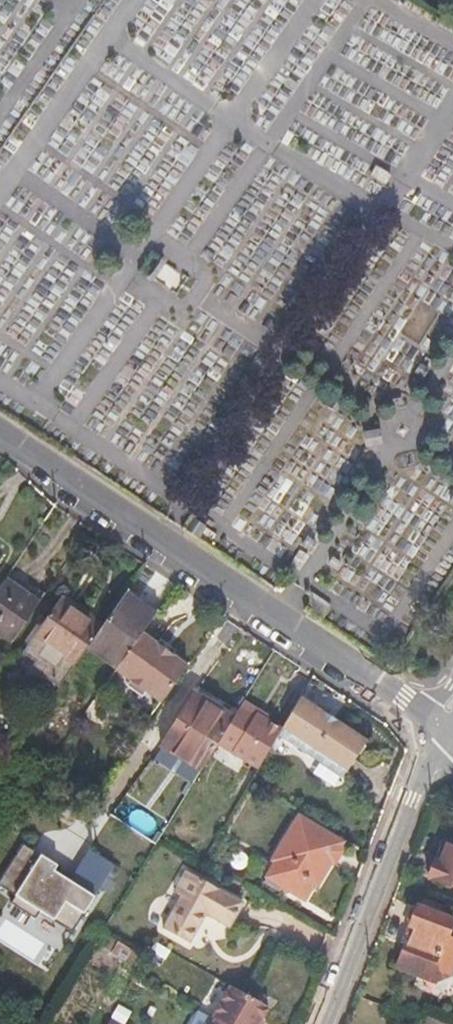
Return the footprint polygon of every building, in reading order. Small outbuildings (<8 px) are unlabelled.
[(13,646),(41,605),(6,581),(0,590),(0,637),(13,646)] [(88,650),(117,671),(119,669),(144,634),(156,617),(126,596),(104,628),(88,650)] [(19,661),(61,690),(88,650),(104,628),(62,599),(19,661)] [(119,669),(164,701),(190,667),(175,656),(158,644),(144,634),(119,669)] [(158,644),(175,656),(179,650),(162,638),(158,644)] [(234,721),(220,745),(259,768),(280,735),(294,711),(280,704),(270,697),(272,693),(257,684),(234,721)] [(282,699),(272,693),(270,697),(280,704),(282,699)] [(192,696),(161,746),(203,772),(220,745),(234,721),(192,696)] [(294,711),(280,735),(345,778),(369,742),(302,699),(294,711)] [(342,847),(343,844),(298,818),(273,862),(276,864),(269,879),(306,900),(314,885),(318,887),(332,864),(337,863),(342,854),(342,847)] [(439,861),(433,860),(427,878),(452,887),(452,851),(444,848),(439,861)] [(23,849),(0,886),(0,891),(71,936),(113,869),(88,853),(68,885),(53,875),(56,870),(23,849)] [(182,897),(194,877),(187,873),(176,893),(182,897)] [(182,897),(162,930),(187,944),(205,915),(228,927),(241,904),(194,877),(182,897)] [(451,977),(452,971),(452,938),(449,936),(452,924),(452,921),(431,912),(419,908),(411,929),(415,930),(409,946),(405,944),(396,967),(435,982),(451,977)] [(119,943),(103,934),(96,945),(113,955),(119,943)] [(132,951),(119,943),(113,955),(126,962),(132,951)] [(132,951),(126,962),(139,970),(145,959),(132,951)] [(209,1023),(257,1023),(267,1006),(242,992),(227,985),(211,1016),(213,1017),(209,1023)] [(112,1019),(122,1023),(127,1023),(133,1013),(120,1005),(112,1019)]
